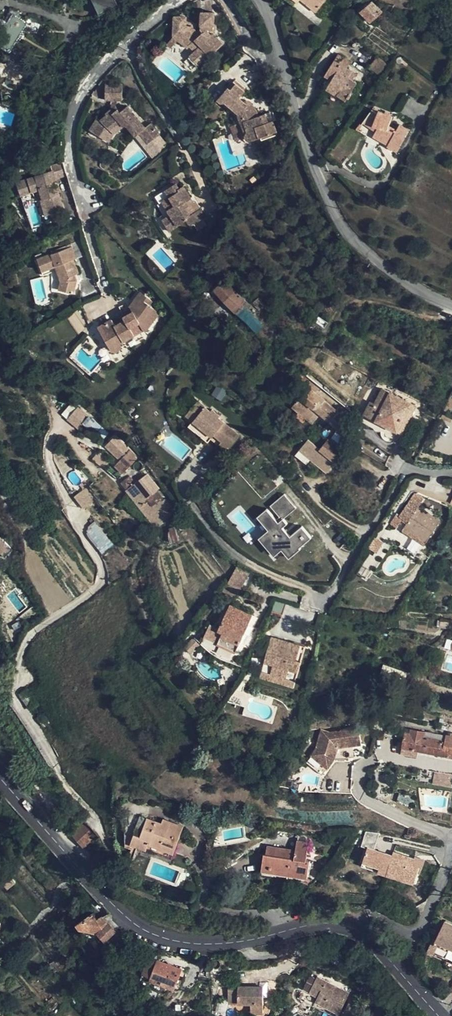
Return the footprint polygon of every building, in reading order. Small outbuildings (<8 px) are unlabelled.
[(115,0),(92,0),(99,15),(118,6),(115,0)] [(316,11),(325,0),(302,0),(316,11)] [(382,10),(373,2),(361,12),(370,20),(382,10)] [(201,12),(201,29),(204,32),(200,35),(197,32),(195,31),(195,27),(193,25),(190,23),(186,21),(187,17),(174,17),(173,31),(190,44),(189,45),(190,46),(195,51),(190,56),(199,65),(209,56),(210,57),(224,44),(214,34),(215,13),(201,12)] [(187,49),(190,46),(189,45),(190,44),(173,31),(173,36),(187,49)] [(338,55),(335,60),(347,68),(351,62),(338,55)] [(380,74),(388,65),(377,57),(370,66),(380,74)] [(326,89),(329,91),(346,101),(357,84),(353,81),(357,75),(347,68),(335,60),(320,83),(327,88),(326,89)] [(260,137),(277,131),(273,120),(269,122),(266,113),(261,115),(258,111),(254,114),(248,105),(244,102),(240,98),(245,92),(234,82),(218,100),(236,115),(239,124),(231,126),(236,141),(244,138),(245,141),(247,142),(249,144),(252,144),(256,142),(261,141),(260,137)] [(122,101),(122,84),(107,83),(106,100),(122,101)] [(246,101),(244,102),(248,105),(254,114),(258,111),(252,102),(250,101),(248,100),(246,101)] [(128,106),(120,112),(115,116),(112,113),(110,110),(106,113),(107,114),(100,120),(97,118),(90,130),(105,139),(110,130),(115,134),(124,126),(127,126),(135,136),(139,133),(148,144),(159,135),(160,134),(151,123),(145,127),(128,106)] [(377,114),(372,110),(365,120),(378,129),(376,132),(374,137),(388,144),(389,146),(396,152),(409,130),(400,125),(397,130),(389,126),(393,116),(379,111),(377,114)] [(363,123),(376,132),(378,129),(365,120),(363,123)] [(109,142),(115,134),(110,130),(105,139),(109,142)] [(278,135),(277,131),(260,137),(261,141),(278,135)] [(135,136),(144,147),(148,144),(139,133),(135,136)] [(168,146),(159,135),(148,144),(144,147),(153,158),(168,146)] [(333,145),(326,155),(341,166),(348,156),(333,145)] [(67,175),(63,162),(51,165),(53,170),(56,179),(67,175)] [(56,179),(53,170),(34,176),(35,176),(16,182),(16,183),(11,185),(14,195),(20,194),(20,195),(34,191),(36,200),(40,199),(45,215),(64,209),(57,186),(54,187),(52,180),(56,179)] [(170,215),(166,218),(162,220),(170,231),(187,220),(191,226),(206,216),(201,208),(191,215),(186,207),(189,205),(187,201),(192,198),(184,186),(180,188),(176,183),(165,190),(166,191),(156,197),(160,202),(161,201),(170,215)] [(195,202),(192,198),(187,201),(189,205),(186,207),(191,215),(201,208),(196,201),(195,202)] [(157,204),(166,218),(170,215),(161,201),(160,202),(157,204)] [(76,281),(74,275),(72,269),(75,268),(73,260),(75,259),(71,248),(38,258),(42,270),(55,265),(59,264),(62,271),(58,273),(61,281),(59,289),(73,293),(76,281)] [(225,301),(236,291),(225,279),(214,290),(225,301)] [(247,302),(236,291),(225,301),(235,312),(237,311),(247,302)] [(117,325),(121,342),(142,332),(144,331),(147,332),(159,314),(150,307),(154,301),(142,292),(130,306),(131,308),(133,312),(122,317),(123,319),(123,321),(117,323),(117,325)] [(258,298),(251,304),(266,319),(273,313),(258,298)] [(267,344),(277,335),(272,329),(268,324),(266,323),(268,321),(266,319),(251,304),(248,301),(247,302),(237,311),(252,326),(267,344)] [(120,312),(122,317),(133,312),(131,308),(120,312)] [(274,319),(268,324),(272,329),(278,324),(274,319)] [(117,325),(117,323),(113,325),(111,322),(102,326),(108,339),(104,341),(107,348),(115,353),(118,350),(119,348),(118,344),(121,342),(117,325)] [(99,327),(104,341),(108,339),(102,326),(99,327)] [(121,342),(122,347),(126,345),(127,347),(145,338),(142,332),(121,342)] [(282,340),(277,335),(267,344),(273,349),(282,340)] [(311,407),(315,410),(329,422),(334,416),(339,411),(309,386),(305,384),(304,383),(296,393),(290,401),(284,409),(286,411),(293,417),(299,422),(311,407)] [(382,385),(367,412),(404,433),(419,405),(382,385)] [(198,399),(186,413),(193,418),(213,434),(215,433),(230,445),(240,434),(219,415),(220,414),(212,407),(210,408),(198,399)] [(67,404),(61,419),(80,427),(86,412),(67,404)] [(315,410),(311,407),(299,422),(304,425),(315,410)] [(340,421),(334,416),(329,422),(334,427),(340,421)] [(108,433),(92,418),(85,426),(89,429),(91,426),(104,438),(108,433)] [(213,434),(193,418),(189,423),(209,439),(213,434)] [(332,444),(316,430),(306,441),(323,455),(332,444)] [(315,465),(323,455),(306,441),(295,432),(287,442),(315,465)] [(137,456),(117,436),(110,443),(115,448),(112,452),(128,468),(137,458),(136,457),(137,456)] [(113,477),(94,454),(81,465),(100,488),(113,477)] [(134,483),(135,484),(127,490),(140,508),(149,501),(147,499),(159,489),(147,473),(134,483)] [(85,488),(73,497),(83,509),(94,500),(85,488)] [(281,551),(287,559),(312,539),(302,526),(291,534),(281,521),(296,509),(285,494),(255,517),(267,532),(258,539),(273,558),(281,551)] [(424,546),(426,542),(440,521),(418,508),(423,500),(414,495),(401,515),(397,514),(390,524),(396,528),(400,522),(402,519),(408,523),(406,525),(402,532),(424,546)] [(103,553),(114,545),(95,522),(84,530),(103,553)] [(179,540),(176,529),(169,531),(171,542),(179,540)] [(4,558),(12,550),(0,537),(0,553),(4,558)] [(383,543),(376,539),(371,546),(373,552),(376,553),(383,543)] [(227,582),(219,590),(235,597),(239,588),(227,582)] [(287,601),(275,597),(269,609),(282,614),(287,601)] [(204,636),(236,650),(241,640),(249,622),(253,614),(230,603),(219,629),(209,626),(204,636)] [(261,627),(249,622),(241,640),(252,645),(261,627)] [(271,635),(264,660),(274,663),(271,672),(288,677),(291,668),(298,670),(301,659),(296,658),(300,644),(288,640),(287,644),(278,641),(278,637),(271,635)] [(194,639),(185,649),(192,655),(201,644),(194,639)] [(306,646),(300,644),(296,658),(301,659),(306,646)] [(261,668),(271,672),(274,663),(264,660),(261,668)] [(295,679),(298,670),(291,668),(288,677),(295,679)] [(20,693),(30,707),(37,702),(27,688),(20,693)] [(38,717),(45,725),(51,720),(45,713),(38,717)] [(318,731),(314,749),(303,763),(320,775),(331,761),(346,759),(344,746),(358,745),(356,728),(337,730),(338,732),(326,733),(318,731)] [(450,732),(449,735),(446,734),(446,735),(410,728),(408,735),(405,734),(403,743),(402,746),(451,756),(451,733),(450,732)] [(451,785),(451,774),(434,774),(434,785),(451,785)] [(133,837),(174,852),(183,826),(170,821),(168,826),(162,823),(147,818),(141,835),(134,833),(133,837)] [(95,837),(84,823),(72,833),(83,847),(95,837)] [(378,831),(365,829),(360,842),(363,843),(366,844),(361,857),(378,862),(376,867),(412,879),(418,863),(411,861),(412,855),(391,849),(390,851),(390,854),(375,849),(376,847),(373,845),(378,831)] [(172,858),(174,852),(133,837),(131,843),(172,858)] [(297,840),(296,849),(296,853),(281,850),(281,847),(267,845),(266,853),(264,853),(262,870),(308,877),(310,860),(306,859),(309,842),(297,840)] [(358,856),(361,857),(366,844),(363,843),(358,856)] [(359,861),(376,867),(378,862),(361,857),(359,861)] [(99,919),(98,919),(93,912),(78,923),(81,928),(99,932),(102,936),(106,939),(114,932),(105,926),(99,919)] [(107,923),(101,916),(98,919),(99,919),(105,926),(114,932),(116,930),(109,922),(107,923)] [(437,949),(451,956),(450,958),(451,960),(451,924),(446,921),(433,946),(437,949)] [(90,936),(102,936),(99,932),(81,928),(85,934),(90,936)] [(148,959),(143,973),(152,976),(151,978),(175,987),(182,968),(158,960),(157,961),(148,959)] [(314,1007),(317,1001),(316,1001),(318,997),(309,992),(317,977),(310,974),(298,999),(314,1007)] [(349,993),(317,977),(309,992),(318,997),(316,1001),(317,1001),(339,1013),(349,993)] [(263,1012),(263,987),(228,986),(228,1002),(250,1003),(251,1012),(263,1012)] [(97,1010),(89,1001),(83,1006),(92,1015),(97,1010)] [(363,1008),(350,1001),(343,1015),(358,1015),(363,1008)]
